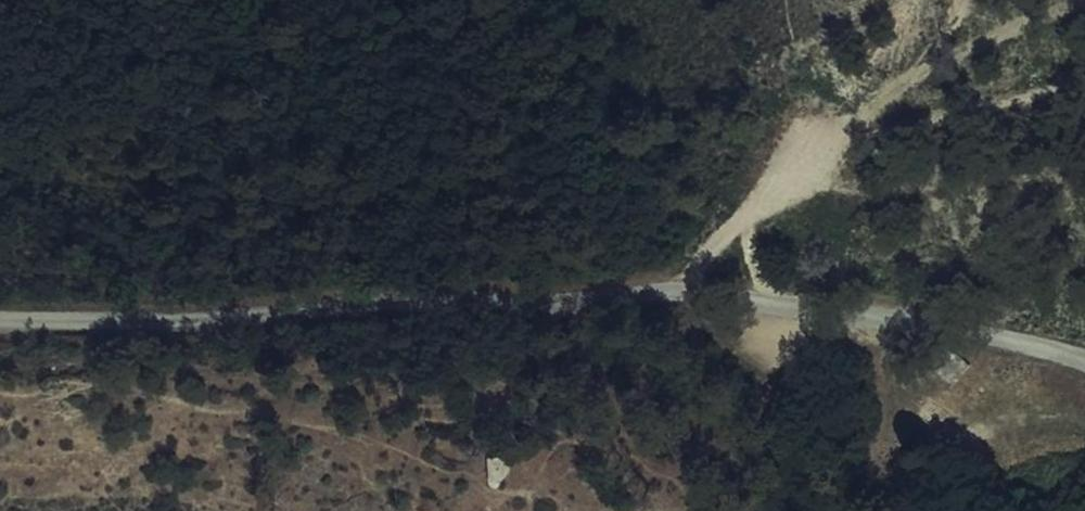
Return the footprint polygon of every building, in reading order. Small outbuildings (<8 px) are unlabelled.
[(950,384),(968,362),(948,345),(930,367),(950,384)]
